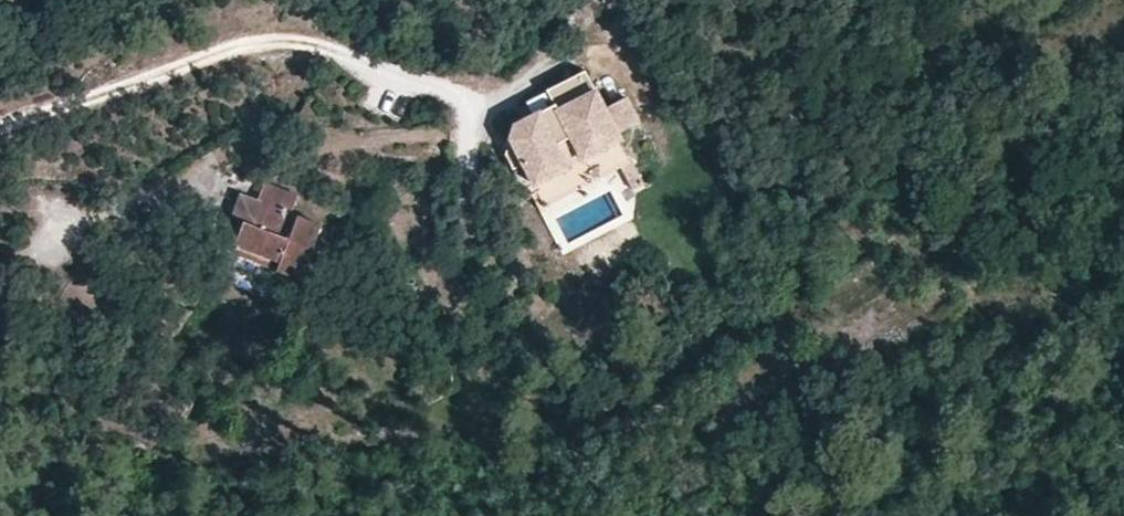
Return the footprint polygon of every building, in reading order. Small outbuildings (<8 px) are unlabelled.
[(18,0),(1,0),(1,8),(19,7),(18,0)] [(616,131),(637,121),(625,96),(604,107),(584,69),(545,89),(552,104),(514,123),(504,154),(512,169),(522,164),(532,184),(566,166),(555,145),(571,136),(582,158),(620,138),(616,131)] [(631,161),(620,138),(582,158),(566,166),(532,184),(544,207),(619,167),(631,161)] [(623,173),(635,167),(631,161),(619,167),(623,173)] [(644,184),(635,167),(623,173),(631,190),(644,184)] [(290,212),(297,195),(263,182),(256,200),(241,194),(232,216),(243,220),(234,244),(279,261),(276,267),(301,276),(320,223),(290,212)] [(446,245),(446,231),(437,231),(437,246),(446,245)] [(279,261),(234,244),(232,250),(276,267),(279,261)]
